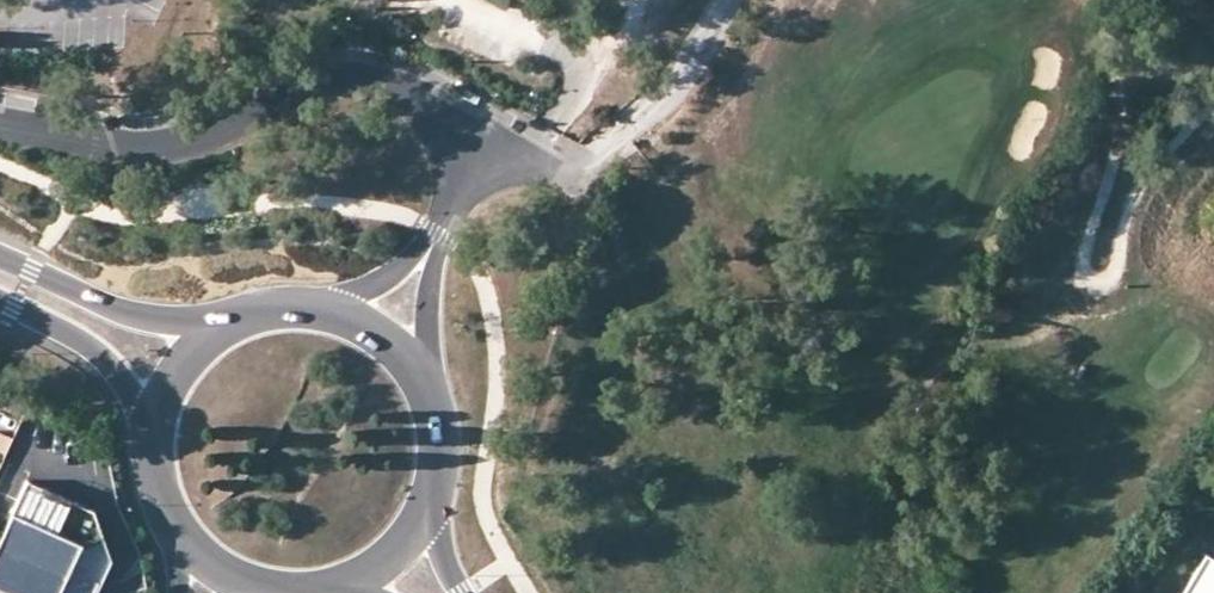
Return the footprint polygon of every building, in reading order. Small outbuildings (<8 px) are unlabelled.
[(106,555),(96,558),(84,521),(93,517),(91,510),(24,479),(0,531),(0,590),(7,592),(93,592),(108,561),(106,555)] [(106,555),(93,517),(84,521),(96,558),(106,555)] [(1206,553),(1182,592),(1213,592),(1213,557),(1206,553)]
